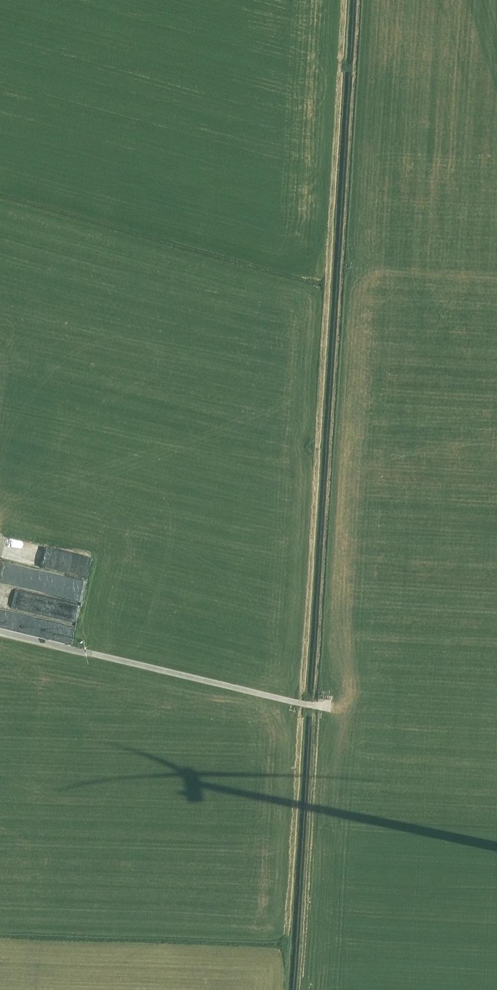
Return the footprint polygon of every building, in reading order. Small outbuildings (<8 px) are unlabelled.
[(67,613),(79,616),(84,597),(85,597),(88,583),(82,581),(78,596),(77,601),(74,601),(73,607),(69,606),(67,613)] [(48,619),(45,637),(75,642),(78,620),(73,619),(72,622),(48,619)]
